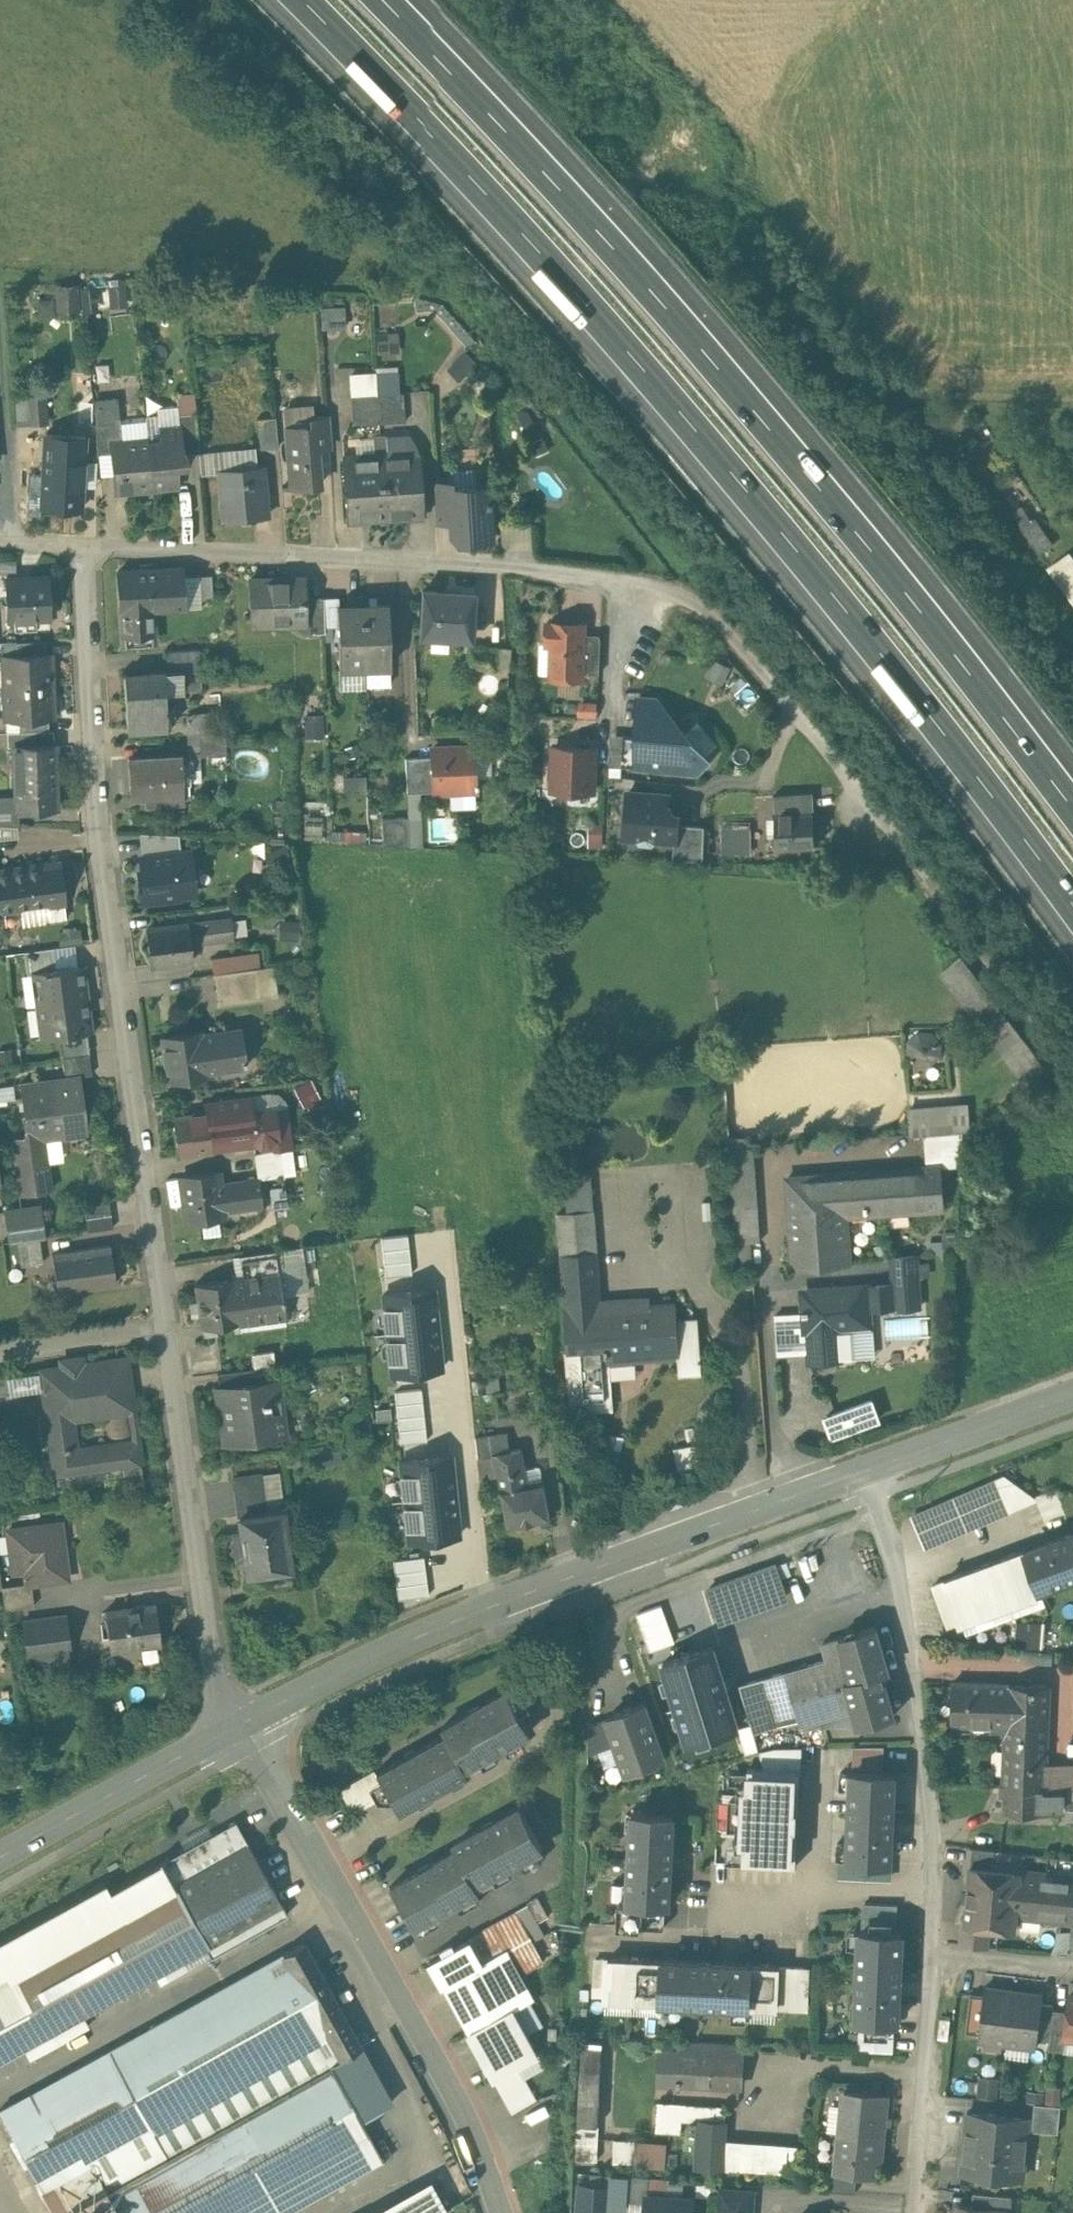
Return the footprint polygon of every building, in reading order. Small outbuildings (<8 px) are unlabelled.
[(114,308),(132,307),(131,277),(113,278),(114,308)] [(59,314),(97,313),(96,283),(58,284),(59,314)] [(395,302),(372,303),(376,378),(397,377),(395,302)] [(350,326),(349,305),(326,306),(327,327),(350,326)] [(471,350),(452,363),(459,374),(479,362),(471,350)] [(134,358),(115,360),(117,383),(136,381),(134,358)] [(375,367),(349,368),(350,395),(377,394),(375,367)] [(397,377),(376,378),(377,394),(399,392),(398,377),(397,377)] [(193,388),(176,389),(178,414),(196,412),(193,388)] [(377,394),(379,422),(405,421),(403,392),(399,392),(377,394)] [(118,394),(92,396),(93,402),(95,423),(120,421),(118,394)] [(377,394),(350,395),(353,424),(379,422),(377,394)] [(44,396),(28,397),(31,423),(46,422),(44,396)] [(93,402),(79,401),(78,424),(92,425),(93,402)] [(196,412),(178,414),(179,425),(180,425),(183,453),(186,453),(199,452),(200,452),(196,412)] [(310,424),(285,426),(290,488),(318,485),(316,461),(314,461),(313,448),(330,446),(327,415),(309,417),(310,424)] [(275,417),(257,418),(260,447),(261,447),(261,445),(277,444),(277,446),(278,446),(275,417)] [(145,418),(120,421),(122,440),(147,438),(145,418)] [(120,421),(95,423),(98,454),(113,452),(111,441),(122,440),(120,421)] [(179,425),(160,427),(161,440),(148,441),(152,488),(153,488),(179,486),(177,465),(187,464),(186,453),(183,453),(180,425),(179,425)] [(84,436),(46,434),(46,458),(82,460),(84,436)] [(408,435),(386,436),(386,437),(373,438),(374,455),(381,455),(417,453),(415,445),(408,435)] [(122,440),(111,441),(113,452),(117,492),(152,488),(148,441),(147,438),(122,440)] [(255,448),(200,453),(200,452),(199,452),(201,473),(219,471),(219,470),(257,467),(255,448)] [(417,453),(381,455),(385,517),(421,514),(418,465),(419,465),(421,463),(421,457),(419,455),(418,455),(417,453)] [(374,455),(344,457),(348,519),(385,517),(381,455),(374,455)] [(46,458),(44,458),(41,506),(81,508),(83,476),(89,476),(89,460),(82,460),(46,458)] [(257,467),(219,470),(219,471),(219,472),(220,471),(221,491),(223,491),(226,517),(223,517),(223,519),(267,514),(267,513),(262,513),(260,481),(263,481),(262,468),(262,467),(262,466),(257,467)] [(452,480),(434,481),(436,521),(451,520),(449,487),(452,487),(452,480)] [(452,487),(449,487),(451,520),(452,533),(458,540),(494,538),(491,503),(476,485),(452,487)] [(1009,513),(1020,527),(1030,519),(1020,505),(1009,513)] [(1030,519),(1020,527),(1040,555),(1054,545),(1034,517),(1030,519)] [(1048,566),(1072,601),(1072,558),(1068,551),(1048,566)] [(0,560),(0,573),(15,572),(15,559),(0,560)] [(174,574),(173,567),(118,571),(122,645),(147,644),(145,616),(153,615),(152,610),(183,608),(182,573),(174,574)] [(211,574),(198,575),(199,600),(212,599),(211,574)] [(47,575),(6,576),(8,619),(13,619),(14,628),(36,627),(35,618),(49,617),(47,575)] [(303,584),(281,585),(281,578),(250,579),(252,623),(309,621),(309,615),(304,616),(304,597),(303,584)] [(338,596),(323,597),(324,625),(337,625),(336,605),(338,604),(338,596)] [(454,602),(424,600),(423,633),(472,635),(474,598),(455,596),(454,602)] [(323,597),(304,597),(304,616),(309,615),(309,621),(309,632),(324,631),(324,625),(323,597)] [(338,604),(336,605),(337,625),(338,666),(364,665),(362,603),(338,604)] [(388,603),(362,603),(364,665),(390,664),(388,603)] [(584,622),(547,621),(546,642),(553,642),(552,676),(582,677),(582,672),(583,632),(584,622)] [(598,633),(583,632),(582,672),(600,672),(601,635),(598,633)] [(45,640),(15,641),(16,654),(25,654),(45,653),(45,640)] [(45,653),(25,654),(16,654),(3,655),(4,687),(51,685),(50,653),(45,653)] [(511,668),(496,667),(496,668),(494,694),(509,694),(511,668)] [(164,671),(124,674),(126,709),(127,728),(167,725),(167,722),(175,721),(173,704),(166,704),(164,671)] [(51,685),(4,687),(6,718),(19,718),(48,717),(52,716),(51,685)] [(656,697),(638,697),(637,734),(636,765),(697,770),(708,757),(656,697)] [(186,713),(188,737),(212,736),(211,712),(186,713)] [(307,735),(326,734),(325,715),(306,715),(307,735)] [(48,717),(19,718),(19,730),(49,729),(48,717)] [(19,730),(7,731),(8,746),(14,745),(14,744),(54,743),(53,729),(19,730)] [(623,733),(610,732),(609,761),(622,762),(623,733)] [(637,734),(623,733),(622,762),(622,764),(636,765),(637,734)] [(212,736),(188,737),(189,756),(226,754),(225,735),(212,736)] [(54,743),(14,744),(14,745),(14,766),(55,764),(54,743)] [(595,746),(554,745),(553,788),(593,790),(595,746)] [(476,747),(431,749),(432,756),(433,791),(478,789),(476,747)] [(180,754),(130,758),(129,757),(128,757),(130,797),(131,797),(132,797),(146,796),(146,807),(148,807),(148,804),(183,801),(182,783),(190,782),(189,756),(182,756),(182,755),(180,755),(180,754)] [(432,756),(405,757),(407,792),(433,791),(432,756)] [(55,764),(14,766),(16,794),(16,808),(18,808),(57,807),(55,764)] [(669,794),(628,791),(625,829),(631,829),(641,841),(651,842),(657,837),(675,839),(677,839),(678,822),(679,812),(675,812),(667,802),(669,801),(669,794)] [(812,793),(773,795),(774,813),(813,811),(812,793)] [(0,795),(0,824),(15,825),(18,808),(16,808),(16,794),(0,795)] [(813,811),(774,813),(776,849),(814,847),(813,811)] [(408,816),(382,817),(383,844),(410,845),(408,816)] [(704,824),(678,822),(677,839),(675,839),(673,856),(703,858),(704,824)] [(750,826),(722,826),(723,853),(750,853),(750,826)] [(189,851),(141,857),(144,877),(140,878),(143,901),(178,897),(178,895),(194,893),(189,851)] [(0,869),(0,910),(20,907),(47,904),(63,901),(58,861),(0,869)] [(47,904),(20,907),(22,922),(49,918),(47,904)] [(302,938),(305,919),(281,916),(278,935),(302,938)] [(230,917),(188,922),(190,943),(232,938),(230,917)] [(188,922),(148,927),(152,964),(192,959),(190,943),(188,922)] [(52,947),(23,951),(26,974),(33,973),(33,971),(55,969),(52,947)] [(241,953),(211,957),(213,973),(243,969),(241,953)] [(960,958),(942,972),(1010,1061),(1028,1047),(960,958)] [(55,969),(33,971),(33,973),(38,1004),(85,998),(81,965),(55,969)] [(243,969),(213,973),(218,1003),(261,997),(257,967),(243,969)] [(85,998),(38,1004),(42,1037),(59,1035),(86,1031),(90,1030),(85,998)] [(86,1031),(59,1035),(62,1056),(89,1052),(86,1031)] [(201,1031),(161,1037),(167,1080),(208,1075),(207,1069),(240,1063),(235,1032),(202,1038),(201,1031)] [(945,1055),(944,1032),(912,1033),(913,1056),(945,1055)] [(89,1052),(62,1056),(64,1077),(91,1073),(89,1052)] [(64,1077),(22,1083),(21,1082),(20,1082),(25,1119),(23,1119),(25,1135),(26,1137),(43,1135),(42,1127),(45,1127),(46,1128),(48,1140),(87,1135),(79,1075),(64,1077)] [(273,1108),(251,1111),(249,1096),(206,1102),(207,1111),(212,1144),(213,1144),(254,1139),(260,1143),(268,1142),(273,1136),(277,1135),(273,1108)] [(951,1108),(908,1112),(910,1136),(923,1135),(923,1134),(953,1132),(951,1108)] [(207,1111),(172,1116),(177,1155),(214,1150),(213,1144),(212,1144),(207,1111)] [(25,1135),(12,1137),(20,1193),(51,1188),(44,1140),(48,1140),(46,1128),(45,1127),(42,1127),(43,1135),(26,1137),(25,1135)] [(953,1132),(923,1134),(923,1135),(926,1167),(940,1166),(940,1167),(961,1166),(963,1131),(953,1132)] [(753,1147),(729,1149),(737,1268),(753,1267),(751,1241),(760,1240),(753,1147)] [(279,1150),(254,1153),(258,1177),(259,1177),(259,1178),(282,1175),(279,1150)] [(926,1167),(787,1177),(794,1265),(849,1261),(845,1214),(943,1207),(940,1167),(940,1166),(926,1167)] [(218,1171),(180,1176),(186,1220),(224,1215),(223,1211),(219,1182),(218,1171)] [(258,1177),(219,1182),(223,1211),(262,1205),(259,1178),(259,1177),(258,1177)] [(109,1201),(84,1204),(86,1217),(111,1214),(109,1201)] [(40,1204),(4,1209),(8,1240),(44,1235),(40,1204)] [(593,1210),(558,1213),(561,1253),(596,1250),(593,1210)] [(111,1214),(86,1217),(87,1230),(112,1227),(111,1214)] [(944,1241),(935,1238),(933,1246),(955,1253),(961,1232),(948,1228),(944,1241)] [(408,1235),(382,1237),(383,1250),(409,1247),(408,1235)] [(38,1237),(18,1240),(22,1264),(42,1262),(38,1237)] [(110,1244),(52,1253),(57,1290),(115,1282),(110,1244)] [(411,1260),(409,1247),(383,1250),(385,1263),(411,1260)] [(276,1250),(239,1255),(242,1277),(279,1272),(276,1250)] [(596,1250),(561,1253),(564,1303),(600,1301),(596,1250)] [(916,1254),(891,1256),(892,1269),(917,1267),(916,1254)] [(411,1260),(385,1263),(386,1276),(412,1273),(411,1260)] [(917,1267),(892,1269),(893,1284),(895,1305),(895,1308),(920,1306),(917,1267)] [(242,1277),(234,1278),(237,1301),(283,1295),(279,1272),(242,1277)] [(234,1278),(195,1283),(197,1300),(198,1308),(201,1327),(240,1322),(240,1321),(237,1301),(234,1278)] [(893,1284),(866,1286),(868,1307),(895,1305),(893,1284)] [(866,1286),(833,1288),(833,1292),(807,1295),(808,1308),(801,1308),(802,1312),(805,1312),(806,1327),(808,1327),(810,1360),(811,1360),(811,1359),(833,1357),(833,1359),(835,1358),(832,1326),(868,1323),(867,1325),(869,1325),(868,1307),(866,1286)] [(433,1288),(383,1294),(391,1373),(441,1368),(433,1288)] [(283,1295),(237,1301),(240,1321),(240,1322),(241,1330),(286,1324),(285,1316),(283,1300),(284,1299),(283,1294),(283,1295)] [(651,1311),(633,1312),(629,1299),(600,1301),(564,1303),(568,1350),(608,1347),(609,1353),(635,1351),(636,1360),(656,1358),(656,1356),(678,1355),(675,1303),(651,1304),(651,1311)] [(197,1300),(190,1301),(191,1309),(198,1308),(197,1300)] [(886,1318),(887,1336),(932,1335),(931,1316),(886,1318)] [(608,1347),(568,1350),(571,1401),(586,1400),(587,1408),(612,1406),(609,1353),(608,1347)] [(41,1369),(44,1390),(55,1474),(140,1462),(126,1357),(41,1369)] [(266,1366),(217,1372),(219,1386),(268,1379),(266,1366)] [(41,1369),(11,1374),(13,1390),(10,1391),(11,1395),(44,1390),(41,1369)] [(0,1375),(0,1392),(10,1391),(13,1390),(11,1374),(0,1375)] [(219,1386),(216,1386),(224,1442),(285,1434),(277,1378),(268,1379),(219,1386)] [(421,1389),(396,1391),(397,1404),(423,1401),(421,1389)] [(882,1394),(832,1413),(841,1436),(891,1417),(882,1394)] [(424,1414),(423,1401),(397,1404),(399,1417),(424,1414)] [(424,1414),(399,1417),(400,1430),(425,1428),(424,1414)] [(427,1440),(425,1428),(400,1430),(401,1443),(427,1440)] [(508,1433),(475,1438),(477,1456),(510,1450),(508,1433)] [(510,1450),(477,1456),(480,1478),(498,1475),(506,1526),(549,1518),(543,1480),(527,1483),(521,1448),(510,1450)] [(450,1455),(400,1461),(408,1540),(459,1535),(450,1455)] [(927,1542),(1036,1505),(1025,1472),(916,1508),(927,1542)] [(292,1509),(266,1512),(260,1473),(233,1476),(240,1530),(233,1531),(233,1536),(230,1541),(234,1544),(231,1549),(236,1552),(236,1557),(244,1556),(246,1571),(261,1570),(269,1578),(276,1568),(290,1566),(286,1530),(295,1529),(292,1509)] [(60,1522),(8,1529),(11,1554),(23,1552),(27,1582),(30,1582),(67,1577),(60,1522)] [(944,1580),(960,1622),(1041,1592),(1040,1587),(1072,1575),(1072,1532),(944,1580)] [(423,1556),(394,1560),(396,1573),(425,1569),(423,1556)] [(776,1563),(725,1581),(708,1587),(720,1619),(787,1595),(776,1563)] [(427,1582),(425,1569),(396,1573),(398,1586),(427,1582)] [(27,1582),(1,1585),(1,1587),(2,1587),(5,1608),(33,1604),(30,1582),(27,1582)] [(427,1582),(398,1586),(399,1599),(429,1595),(427,1582)] [(653,1636),(685,1626),(677,1599),(645,1609),(653,1636)] [(155,1602),(105,1609),(110,1648),(160,1641),(155,1602)] [(65,1615),(22,1620),(26,1653),(70,1648),(65,1615)] [(839,1637),(844,1653),(852,1680),(882,1672),(889,1670),(876,1626),(839,1637)] [(839,1636),(823,1641),(827,1658),(844,1653),(839,1637),(839,1636)] [(719,1644),(665,1660),(691,1742),(744,1725),(719,1644)] [(827,1658),(785,1670),(796,1708),(801,1724),(822,1718),(853,1709),(845,1682),(852,1680),(844,1653),(827,1658)] [(785,1670),(764,1676),(775,1714),(777,1714),(796,1708),(785,1670)] [(852,1680),(845,1682),(853,1709),(857,1725),(894,1714),(882,1672),(852,1680)] [(764,1676),(740,1683),(752,1726),(778,1719),(777,1714),(775,1714),(764,1676)] [(1009,1683),(952,1682),(951,1722),(990,1723),(989,1734),(1001,1734),(1001,1741),(1007,1741),(1009,1683)] [(1048,1684),(1009,1683),(1007,1741),(1006,1784),(1043,1785),(1044,1763),(1045,1763),(1045,1762),(1048,1684)] [(508,1690),(440,1728),(443,1734),(462,1768),(530,1729),(521,1713),(509,1691),(508,1690)] [(645,1702),(608,1715),(617,1742),(627,1769),(664,1756),(645,1702)] [(853,1709),(822,1718),(824,1724),(857,1725),(853,1709)] [(608,1717),(589,1724),(588,1753),(617,1742),(608,1717)] [(443,1734),(375,1772),(387,1792),(397,1811),(416,1801),(414,1797),(428,1789),(431,1793),(449,1783),(447,1779),(462,1770),(464,1774),(465,1773),(462,1768),(443,1734)] [(884,1744),(854,1745),(853,1771),(883,1772),(884,1744)] [(1045,1762),(1045,1763),(1044,1763),(1043,1785),(1066,1786),(1072,1786),(1072,1763),(1045,1762)] [(742,1861),(795,1863),(799,1769),(746,1767),(746,1785),(737,1785),(734,1843),(743,1843),(742,1861)] [(374,1769),(339,1789),(352,1811),(387,1792),(375,1772),(374,1769)] [(853,1771),(852,1771),(852,1772),(853,1772),(849,1858),(848,1858),(848,1859),(890,1861),(890,1860),(889,1860),(893,1774),(894,1774),(894,1773),(883,1772),(853,1771)] [(1006,1784),(1001,1784),(1001,1796),(1005,1796),(1004,1811),(1064,1813),(1065,1806),(1066,1786),(1006,1784)] [(1066,1786),(1065,1806),(1072,1806),(1072,1787),(1066,1786)] [(534,1802),(523,1809),(535,1831),(546,1824),(534,1802)] [(521,1806),(454,1843),(457,1849),(476,1882),(543,1845),(535,1831),(523,1809),(521,1806)] [(674,1815),(632,1813),(632,1814),(633,1814),(628,1899),(628,1901),(665,1902),(669,1903),(669,1901),(668,1901),(673,1816),(674,1816),(674,1815)] [(173,1884),(248,1843),(235,1820),(161,1862),(173,1884)] [(7,1969),(0,1973),(0,2061),(24,2047),(81,2015),(205,1947),(211,1957),(288,1914),(248,1843),(173,1884),(10,1975),(7,1969)] [(1000,1850),(972,1847),(971,1859),(999,1862),(1000,1850)] [(457,1849),(389,1886),(411,1926),(479,1888),(476,1882),(457,1849)] [(10,1975),(173,1884),(161,1862),(110,1890),(105,1881),(0,1940),(0,1973),(7,1969),(10,1975)] [(1019,1870),(972,1864),(972,1863),(971,1863),(968,1894),(1017,1899),(1019,1870)] [(1019,1870),(1017,1899),(1072,1906),(1072,1876),(1019,1870)] [(537,1894),(527,1900),(538,1920),(548,1914),(537,1894)] [(1017,1899),(968,1894),(965,1923),(1015,1929),(1016,1914),(1017,1899)] [(665,1902),(628,1901),(628,1899),(626,1899),(626,1900),(619,1899),(617,1925),(664,1927),(665,1902)] [(1017,1899),(1016,1914),(1072,1920),(1072,1906),(1017,1899)] [(898,1903),(865,1902),(863,1930),(896,1932),(898,1903)] [(542,1928),(529,1905),(517,1911),(530,1935),(542,1928)] [(517,1911),(471,1937),(484,1960),(507,1947),(520,1970),(543,1958),(530,1935),(517,1911)] [(986,1932),(964,1929),(963,1943),(985,1946),(986,1932)] [(863,1930),(860,1930),(860,1931),(861,1931),(857,2017),(856,2018),(856,2019),(861,2019),(894,2020),(898,2020),(898,2019),(897,2019),(901,1933),(902,1933),(902,1932),(896,1932),(863,1930)] [(471,1937),(430,1960),(443,1984),(446,1982),(484,1961),(484,1960),(471,1937)] [(303,1941),(128,2039),(186,2142),(330,2062),(360,2045),(303,1941)] [(520,1970),(507,1947),(484,1960),(484,1961),(446,1982),(472,2030),(514,2006),(515,2007),(529,1999),(535,1996),(520,1970)] [(662,1960),(608,1957),(608,1958),(606,1995),(606,1997),(660,1999),(662,1960)] [(608,1958),(596,1958),(595,1995),(606,1995),(608,1958)] [(749,1964),(663,1960),(663,1958),(662,1958),(662,1960),(660,1999),(660,2001),(661,2001),(661,1999),(747,2004),(747,2005),(748,2005),(749,2004),(750,1964),(750,1963),(749,1963),(749,1964)] [(778,1966),(750,1964),(749,2004),(776,2005),(778,1966)] [(807,1967),(778,1966),(776,2005),(805,2006),(807,1967)] [(1042,1993),(985,1986),(984,1995),(979,2032),(978,2039),(1036,2046),(1037,2039),(1041,2002),(1042,1993)] [(984,1995),(971,1994),(966,2031),(979,2032),(984,1995)] [(1069,1994),(1067,2010),(1064,2036),(1065,2036),(1072,2037),(1072,1995),(1069,1994)] [(836,1995),(835,2015),(855,2017),(857,1998),(836,1995)] [(542,2023),(529,1999),(515,2007),(528,2031),(542,2023)] [(1054,2004),(1041,2002),(1037,2039),(1050,2041),(1054,2008),(1054,2004)] [(515,2007),(514,2006),(472,2030),(469,2031),(494,2077),(517,2064),(525,2060),(539,2051),(528,2031),(515,2007)] [(1067,2010),(1054,2008),(1050,2041),(1051,2041),(1050,2047),(1063,2049),(1065,2036),(1064,2036),(1067,2010)] [(81,2015),(24,2047),(31,2059),(88,2027),(81,2015)] [(894,2020),(861,2019),(859,2049),(892,2050),(894,2020)] [(128,2039),(0,2110),(0,2113),(42,2188),(53,2182),(90,2162),(104,2187),(67,2208),(70,2212),(286,2212),(383,2159),(330,2062),(186,2142),(128,2039)] [(601,2041),(583,2040),(582,2068),(600,2069),(601,2041)] [(700,2041),(680,2040),(679,2052),(699,2053),(700,2041)] [(742,2043),(700,2041),(699,2053),(741,2055),(742,2043)] [(699,2053),(679,2052),(678,2078),(677,2077),(677,2082),(697,2083),(699,2053)] [(699,2053),(697,2083),(740,2085),(742,2056),(741,2055),(699,2053)] [(525,2060),(517,2064),(524,2076),(531,2072),(525,2060)] [(517,2064),(494,2077),(513,2111),(536,2098),(524,2076),(517,2064)] [(600,2069),(582,2068),(578,2123),(599,2125),(600,2069)] [(997,2092),(997,2075),(972,2077),(973,2093),(997,2092)] [(887,2093),(845,2089),(836,2170),(837,2170),(858,2173),(874,2174),(877,2148),(882,2148),(887,2093)] [(726,2106),(658,2102),(656,2131),(681,2133),(681,2131),(682,2131),(683,2129),(681,2129),(682,2120),(691,2120),(690,2125),(694,2125),(694,2120),(699,2121),(696,2166),(723,2168),(726,2106)] [(1061,2104),(1034,2102),(1032,2129),(1058,2131),(1061,2104)] [(1028,2117),(967,2111),(962,2170),(1023,2176),(1028,2117)] [(599,2125),(578,2123),(577,2159),(597,2160),(599,2125)] [(636,2140),(616,2139),(615,2161),(635,2162),(636,2140)] [(669,2141),(636,2140),(635,2162),(668,2164),(669,2141)] [(797,2145),(729,2140),(727,2168),(795,2172),(797,2145)] [(90,2162),(53,2182),(67,2208),(104,2187),(90,2162)] [(858,2173),(837,2170),(836,2170),(831,2169),(829,2189),(856,2191),(858,2173)] [(646,2204),(627,2203),(629,2175),(594,2172),(593,2185),(611,2186),(609,2212),(645,2212),(646,2204)] [(650,2176),(629,2175),(627,2203),(646,2204),(647,2193),(649,2193),(650,2176)] [(650,2176),(649,2193),(684,2196),(685,2179),(650,2176)] [(442,2209),(426,2182),(370,2212),(435,2212),(442,2209)] [(580,2184),(578,2212),(609,2212),(611,2186),(593,2185),(580,2184)] [(720,2188),(719,2212),(753,2212),(755,2190),(720,2188)] [(1012,2194),(973,2191),(972,2205),(1005,2208),(1005,2209),(1011,2210),(1012,2194)] [(647,2193),(646,2204),(645,2212),(692,2212),(693,2197),(684,2196),(649,2193),(647,2193)] [(959,2204),(958,2212),(1004,2212),(1005,2209),(1005,2208),(972,2205),(959,2204)]
